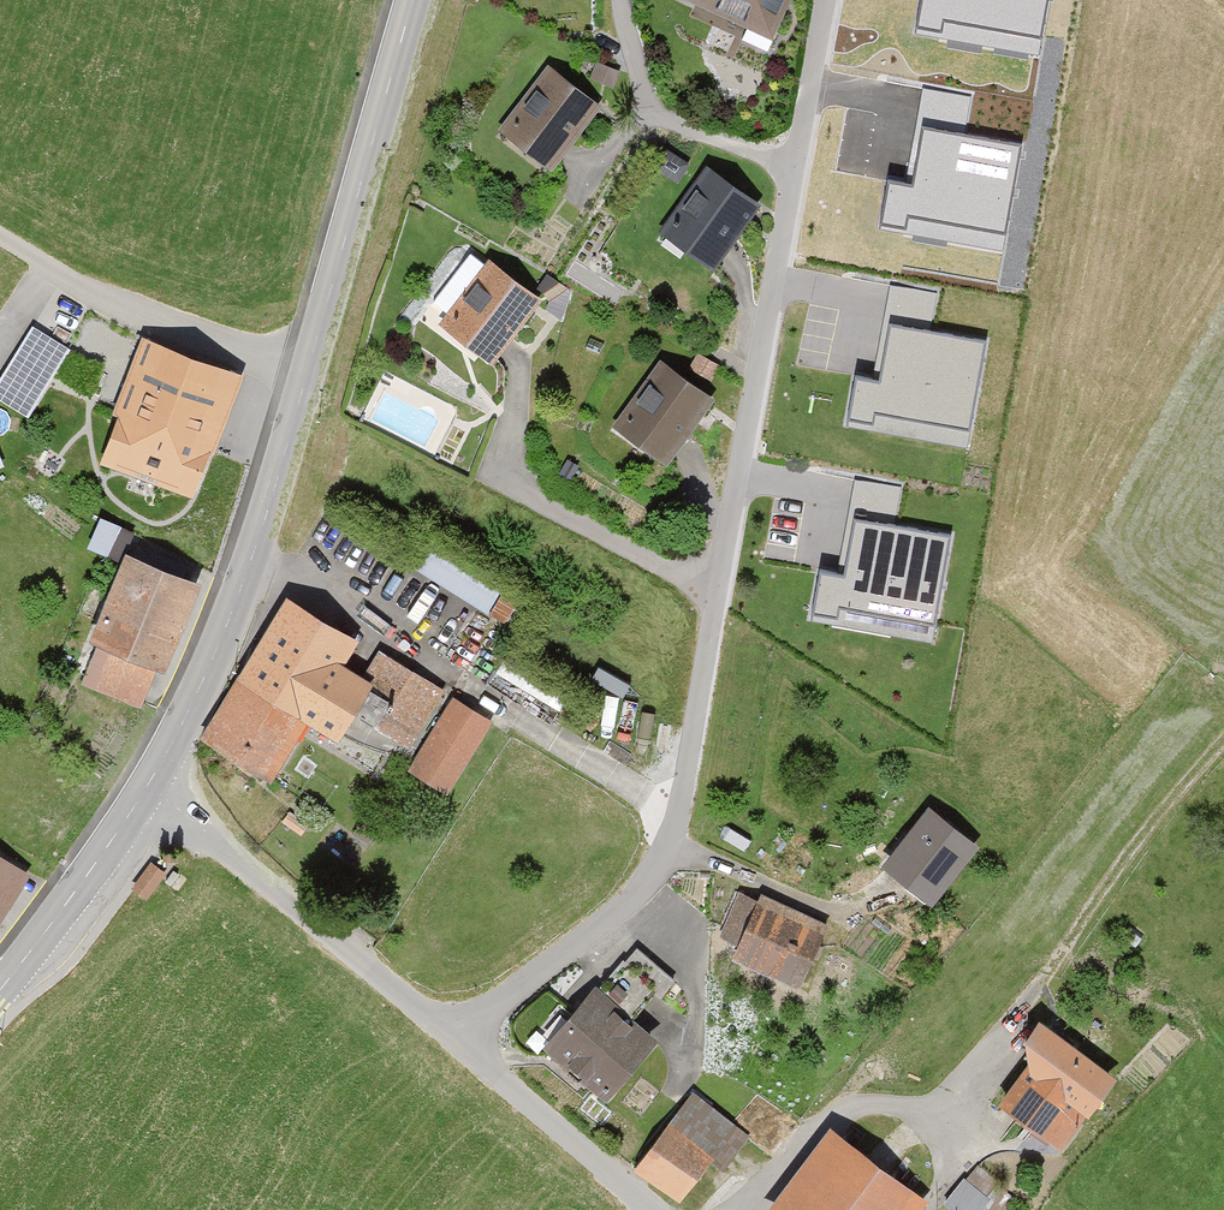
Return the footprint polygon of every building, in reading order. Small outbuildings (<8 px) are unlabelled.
[(775,41),(795,0),(689,0),(775,41)] [(1042,52),(1050,0),(922,0),(917,32),(1042,52)] [(499,133),(551,175),(603,110),(551,68),(499,133)] [(969,127),(974,93),(927,86),(915,172),(890,168),(882,224),(1006,242),(1021,134),(969,127)] [(763,208),(706,170),(659,238),(716,277),(763,208)] [(542,307),(492,266),(442,328),(491,368),(542,307)] [(577,297),(547,280),(538,294),(555,303),(549,313),(563,321),(577,297)] [(934,317),(938,287),(892,282),(888,312),(934,317)] [(985,342),(893,327),(883,385),(856,381),(849,421),(873,425),(875,416),(970,431),(985,342)] [(35,330),(0,388),(0,406),(29,424),(72,352),(35,330)] [(246,380),(142,341),(113,418),(119,420),(101,469),(195,504),(212,457),(216,459),(246,380)] [(717,369),(699,358),(691,372),(709,383),(717,369)] [(718,402),(661,364),(615,433),(672,471),(718,402)] [(90,554),(110,560),(120,529),(100,522),(90,554)] [(950,541),(858,525),(848,584),(821,579),(814,619),(838,623),(840,614),(935,630),(950,541)] [(489,608),(507,581),(434,536),(417,563),(489,608)] [(203,587),(128,558),(93,647),(100,650),(84,690),(143,712),(158,674),(167,677),(203,587)] [(275,786),(311,728),(343,747),(360,720),(411,751),(445,694),(380,654),(366,678),(349,668),(363,645),(289,601),(203,742),(275,786)] [(451,799),(495,726),(455,702),(411,775),(451,799)] [(979,849),(933,813),(886,872),(933,909),(979,849)] [(381,838),(363,828),(357,839),(375,849),(381,838)] [(0,857),(0,929),(32,877),(0,857)] [(169,878),(153,866),(133,892),(148,904),(169,878)] [(829,930),(763,903),(735,968),(802,996),(829,930)] [(632,1022),(653,996),(662,1003),(676,986),(638,954),(602,997),(632,1022)] [(602,997),(597,993),(546,1054),(609,1107),(660,1045),(632,1022),(602,997)] [(1029,1047),(1032,1068),(1003,1110),(1063,1151),(1086,1118),(1092,1122),(1122,1079),(1043,1026),(1029,1047)] [(694,1099),(636,1174),(683,1209),(694,1209),(748,1140),(694,1099)] [(930,1205),(834,1134),(777,1209),(926,1209),(930,1205)] [(965,1184),(947,1207),(950,1209),(974,1209),(984,1198),(965,1184)]
